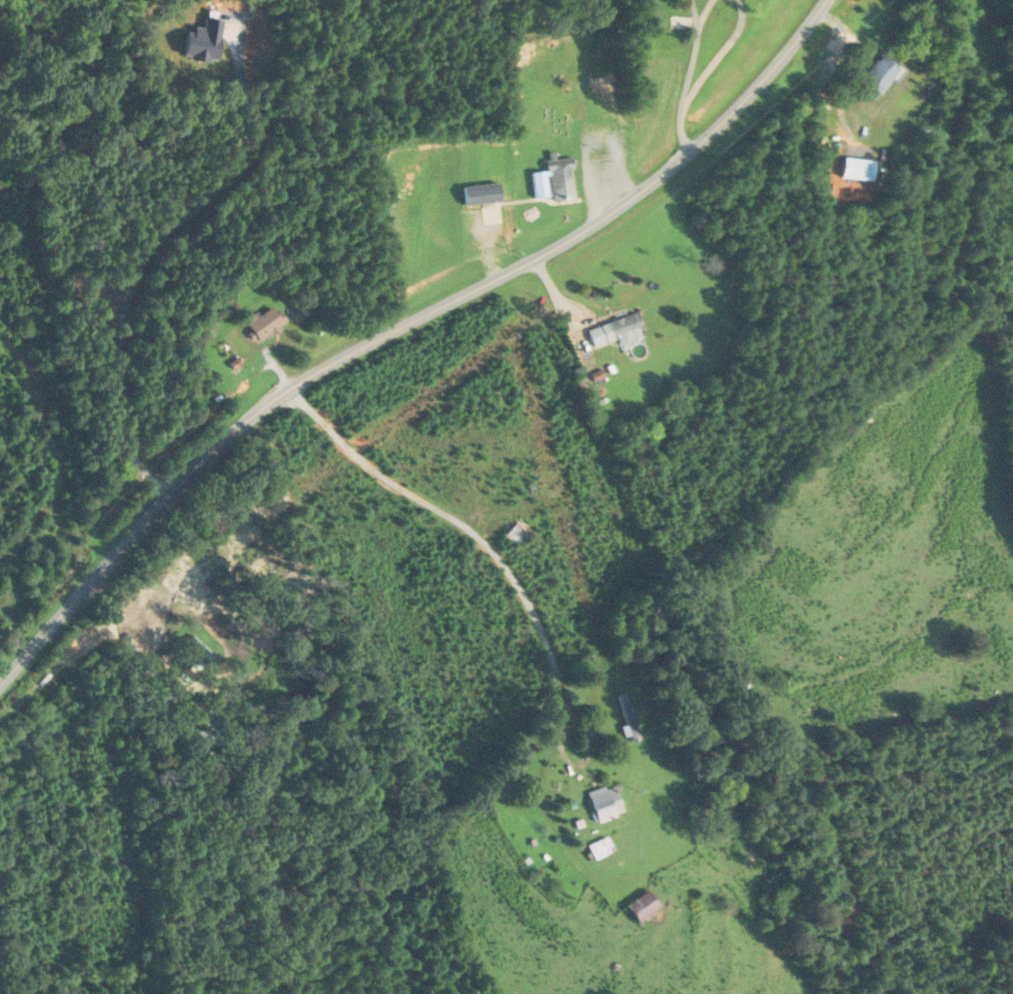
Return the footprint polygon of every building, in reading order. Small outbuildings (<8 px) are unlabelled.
[(566,11),(571,16),(586,0),(576,0),(566,11)] [(861,80),(880,93),(899,67),(880,53),(861,80)] [(572,155),(547,156),(548,171),(533,171),(535,197),(550,196),(551,199),(575,198),(572,155)] [(286,322),(273,304),(259,315),(256,311),(243,320),(258,342),(286,322)] [(618,344),(645,335),(638,312),(588,328),(594,347),(617,339),(618,344)] [(531,531),(519,519),(504,534),(516,547),(531,531)] [(629,742),(639,740),(627,693),(616,695),(629,742)] [(17,729),(23,746),(31,743),(25,726),(17,729)] [(624,810),(611,783),(586,795),(600,822),(624,810)] [(588,845),(594,859),(613,850),(607,836),(588,845)] [(642,927),(664,911),(648,889),(626,905),(642,927)]
